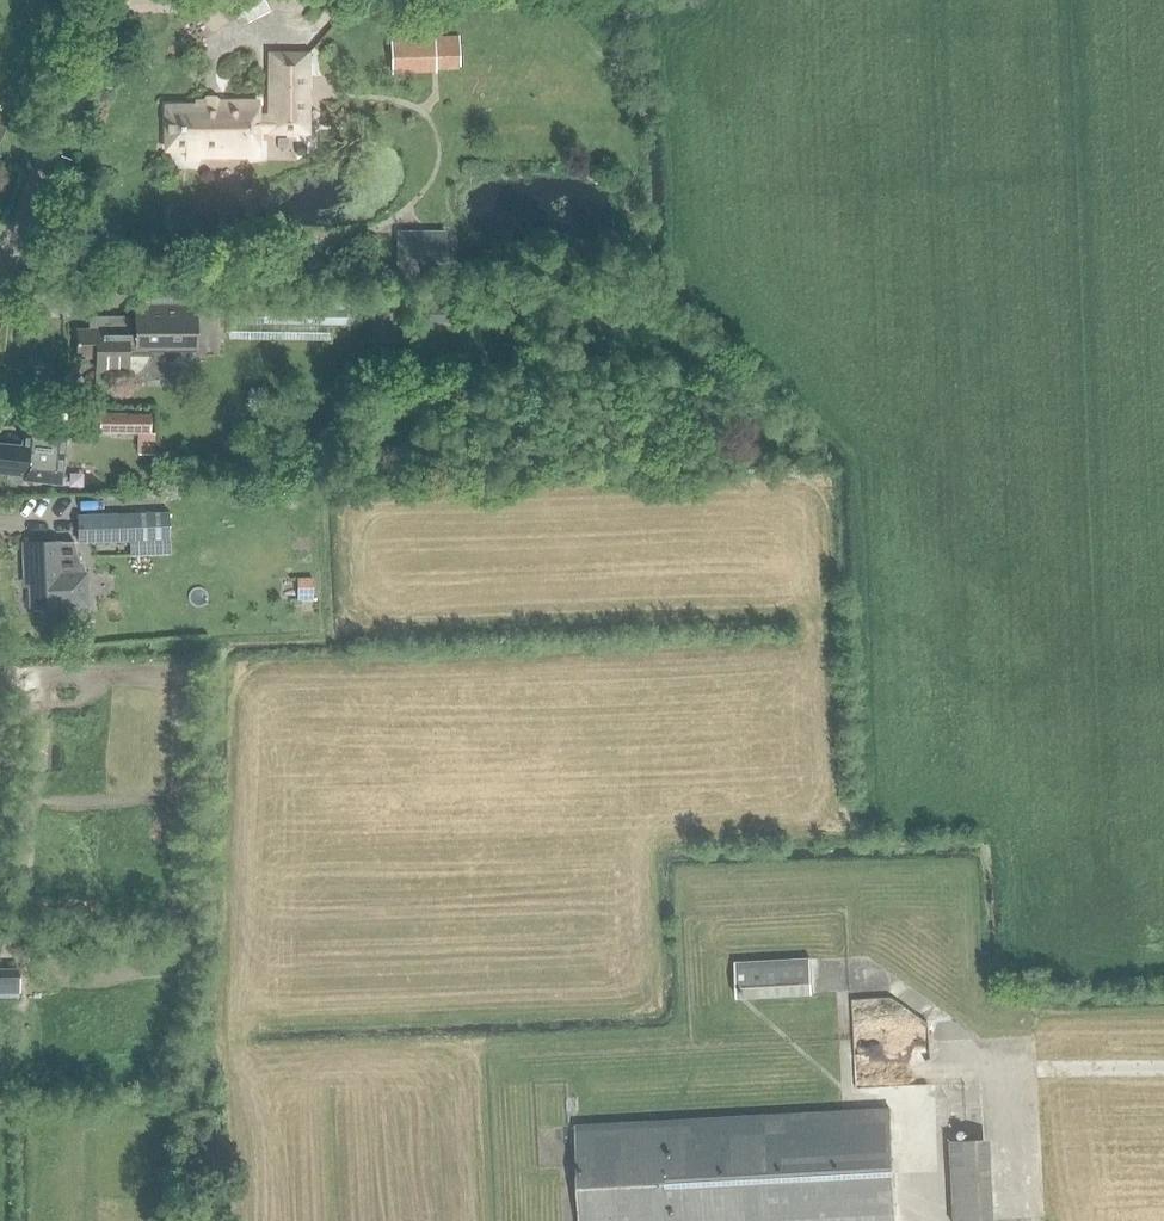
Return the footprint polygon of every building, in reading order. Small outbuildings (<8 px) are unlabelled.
[(435,73),(433,39),(390,41),(391,75),(435,73)] [(305,53),(270,52),(270,118),(257,118),(257,102),(194,102),(194,105),(167,105),(167,147),(196,147),(196,154),(257,154),(257,128),(271,128),(271,131),(305,131),(305,53)] [(398,281),(447,281),(447,242),(398,242),(398,281)] [(136,318),(128,318),(128,317),(90,317),(90,330),(78,330),(78,358),(97,358),(97,371),(103,371),(103,372),(129,372),(129,356),(150,356),(150,338),(196,338),(196,306),(136,307),(136,318)] [(150,412),(97,411),(97,434),(150,434),(150,412)] [(26,480),(62,483),(66,427),(32,425),(30,447),(0,445),(0,473),(9,474),(9,478),(11,479),(14,482),(22,483),(26,480)] [(223,490),(219,498),(224,505),(233,505),(237,497),(232,490),(223,490)] [(170,538),(169,512),(78,515),(79,541),(130,540),(170,538)] [(85,572),(82,572),(72,541),(21,543),(23,578),(28,578),(29,607),(61,605),(86,604),(85,572)] [(312,578),(296,578),(296,601),(312,601),(312,578)] [(811,995),(809,957),(734,961),(736,999),(811,995)] [(19,992),(19,968),(0,968),(0,993),(19,992)] [(581,1220),(895,1220),(890,1109),(576,1126),(581,1220)] [(955,1220),(987,1220),(983,1141),(950,1142),(955,1220)]
